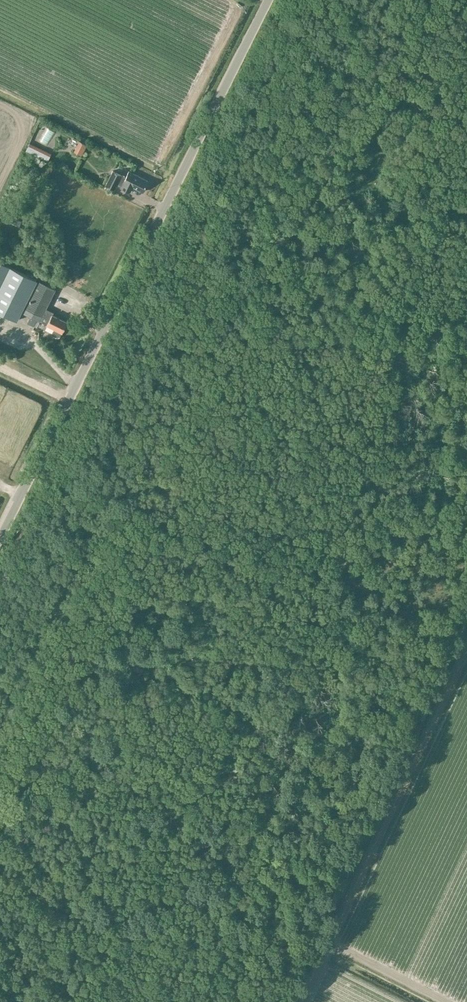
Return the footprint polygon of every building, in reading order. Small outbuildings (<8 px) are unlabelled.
[(49,150),(45,157),(54,162),(58,155),(49,150)] [(129,191),(132,186),(142,191),(148,180),(128,171),(125,177),(120,175),(120,174),(112,170),(105,185),(113,189),(116,183),(121,185),(120,187),(129,191)] [(17,320),(37,280),(0,262),(0,312),(17,320)] [(60,335),(62,331),(62,332),(67,321),(52,313),(53,311),(46,308),(56,289),(38,280),(22,312),(47,324),(55,328),(53,332),(54,335),(57,336),(60,335)]
